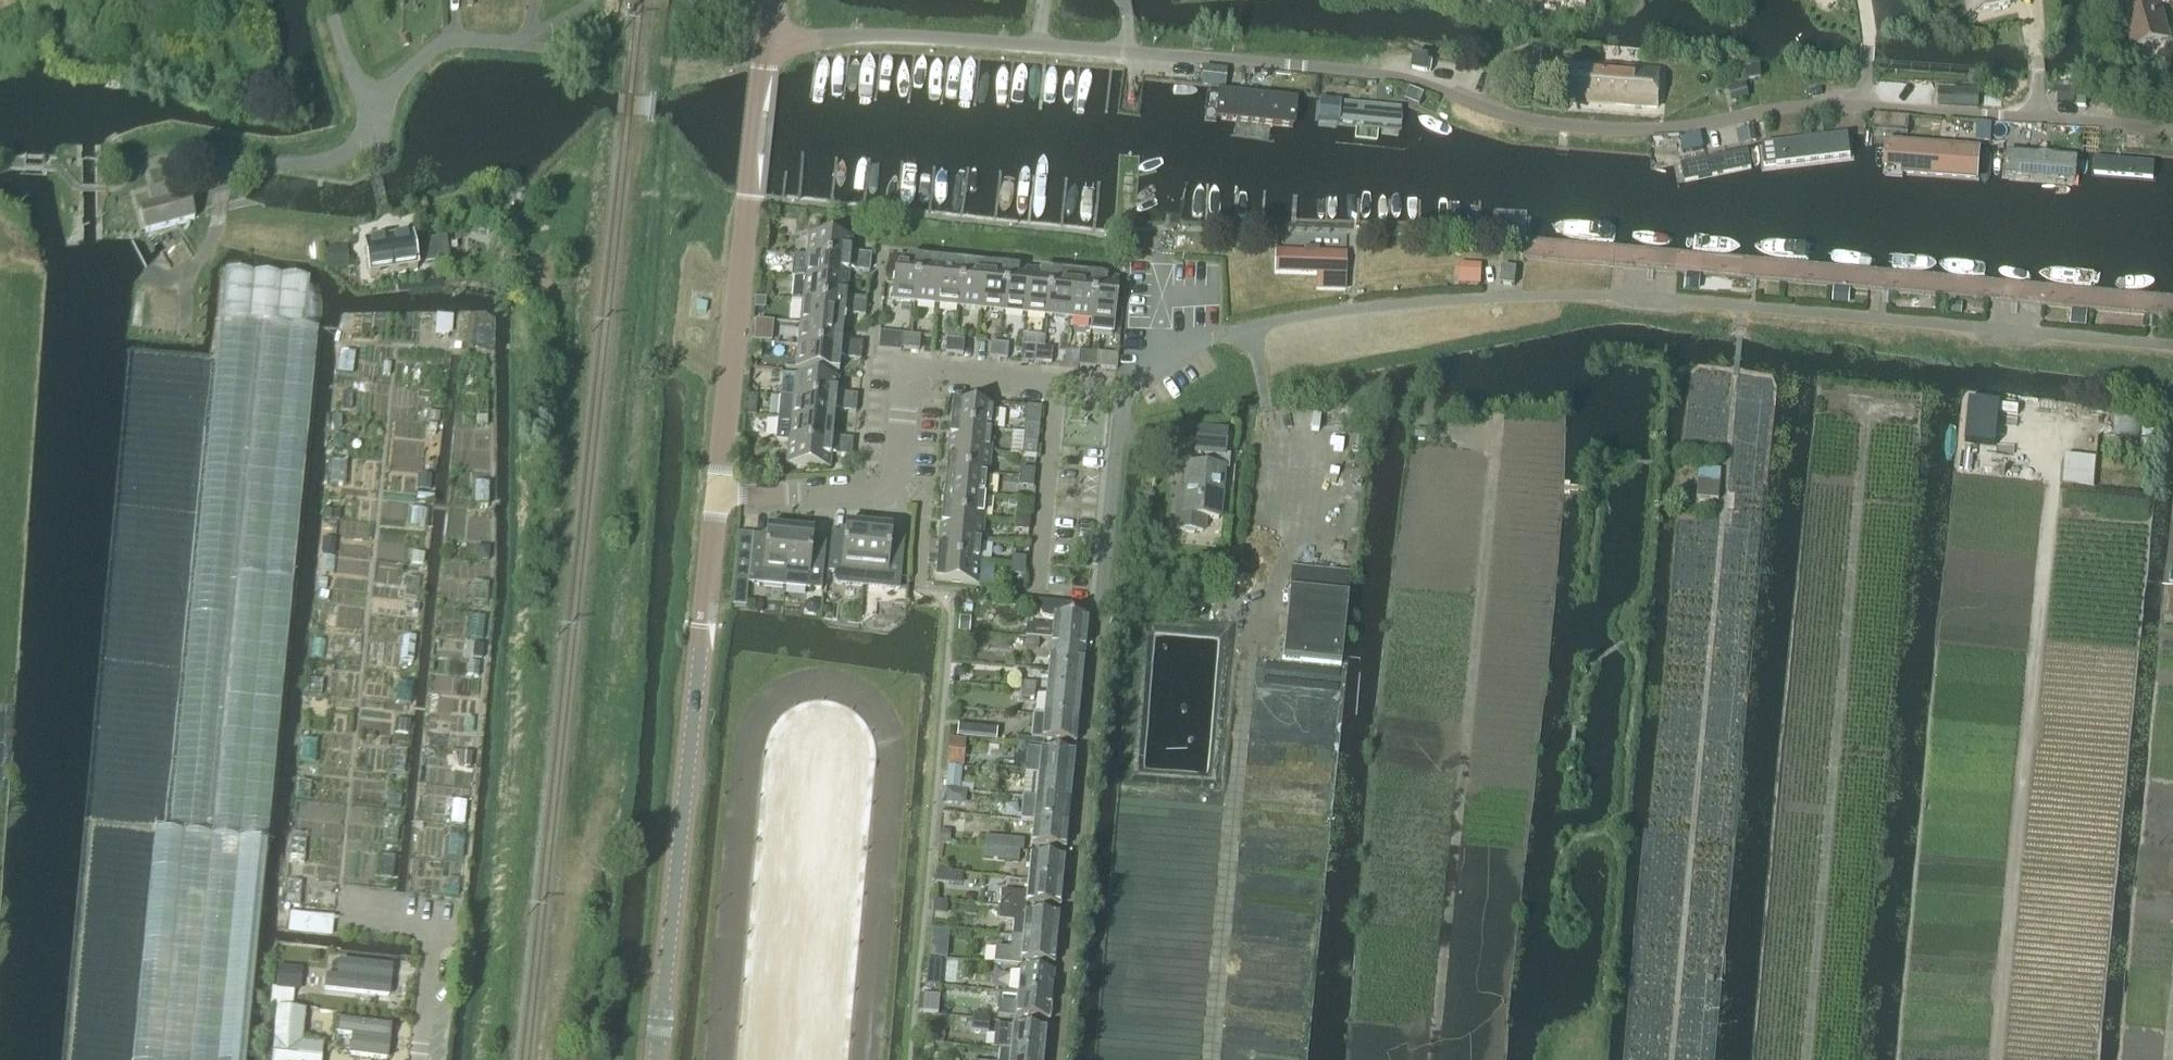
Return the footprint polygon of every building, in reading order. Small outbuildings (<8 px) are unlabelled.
[(1976,14),(2011,6),(2009,0),(1972,0),(1976,14)] [(2133,51),(2170,40),(2160,7),(2172,3),(2172,0),(2119,0),(2133,51)] [(1427,62),(1428,59),(1415,56),(1412,69),(1425,72),(1430,73),(1432,63),(1427,62)] [(1574,66),(1573,102),(1615,105),(1637,107),(1657,108),(1659,72),(1574,66)] [(1201,84),(1224,87),(1224,86),(1225,78),(1225,72),(1202,70),(1202,76),(1201,84)] [(1761,79),(1759,70),(1747,72),(1748,81),(1761,79)] [(1287,117),(1286,89),(1231,83),(1228,124),(1264,128),(1265,115),(1287,117)] [(1733,89),(1736,101),(1748,98),(1745,86),(1733,89)] [(1955,106),(1956,92),(1940,91),(1939,105),(1955,106)] [(2073,103),(2074,92),(2059,91),(2058,103),(2073,103)] [(1956,92),(1955,106),(1978,108),(1979,93),(1956,92)] [(2077,106),(2077,107),(2085,107),(2086,95),(2078,95),(2077,106)] [(1403,101),(1339,96),(1338,116),(1401,121),(1403,101)] [(1851,154),(1847,130),(1758,140),(1763,164),(1851,154)] [(1979,161),(1980,139),(1888,132),(1887,157),(1979,161)] [(1699,134),(1678,138),(1682,155),(1703,150),(1699,134)] [(1754,164),(1747,142),(1677,156),(1682,179),(1754,164)] [(2076,174),(2078,150),(2007,144),(2005,169),(2076,174)] [(2155,174),(2157,155),(2094,150),(2094,169),(2155,174)] [(152,207),(139,210),(145,233),(194,220),(188,197),(175,200),(170,184),(147,190),(152,207)] [(808,235),(806,258),(870,264),(871,255),(850,253),(851,239),(808,235)] [(388,240),(392,272),(417,269),(412,236),(388,240)] [(446,237),(432,239),(422,240),(425,264),(449,261),(446,237)] [(368,276),(392,272),(388,240),(364,243),(368,276)] [(344,245),(325,247),(327,270),(347,267),(344,245)] [(1316,290),(1344,291),(1345,254),(1318,253),(1318,249),(1305,248),(1304,253),(1275,252),(1274,274),(1316,275),(1316,290)] [(806,258),(804,280),(847,284),(848,271),(869,273),(870,264),(806,258)] [(895,258),(891,301),(914,303),(918,260),(895,258)] [(918,260),(914,303),(936,305),(940,262),(918,260)] [(940,262),(936,305),(958,307),(962,264),(940,262)] [(962,264),(958,307),(980,309),(984,267),(962,264)] [(1460,264),(1459,277),(1481,279),(1482,266),(1460,264)] [(984,267),(980,309),(1002,311),(1006,268),(985,266),(984,267)] [(1514,287),(1517,269),(1503,267),(1500,285),(1514,287)] [(1006,269),(1002,312),(1024,314),(1024,313),(1029,271),(1006,269)] [(1029,271),(1024,313),(1046,315),(1051,272),(1028,270),(1029,271)] [(1051,273),(1047,316),(1069,318),(1069,317),(1073,275),(1051,273)] [(1073,275),(1069,317),(1090,319),(1095,276),(1073,274),(1073,275)] [(1687,276),(1685,288),(1698,289),(1699,277),(1687,276)] [(1095,277),(1091,320),(1114,323),(1118,280),(1095,277)] [(793,279),(791,301),(802,302),(865,308),(866,299),(845,297),(847,284),(804,280),(793,279)] [(1834,290),(1833,303),(1846,304),(1847,291),(1834,290)] [(802,302),(800,324),(842,328),(844,315),(865,317),(865,308),(802,302)] [(2074,312),(2073,325),(2086,326),(2087,313),(2074,312)] [(436,316),(435,333),(448,334),(449,316),(436,316)] [(800,324),(797,346),(861,352),(862,343),(841,341),(842,328),(800,324)] [(890,334),(879,333),(878,347),(889,348),(890,334)] [(902,335),(900,349),(909,350),(911,336),(902,335)] [(911,336),(909,350),(918,351),(920,337),(911,336)] [(946,339),(945,353),(953,354),(955,340),(946,339)] [(955,340),(953,354),(962,355),(964,341),(955,340)] [(990,344),(989,358),(998,359),(999,344),(990,344)] [(999,344),(998,359),(1007,360),(1008,345),(999,344)] [(797,346),(795,369),(838,373),(839,359),(860,361),(861,352),(797,346)] [(1034,348),(1033,362),(1042,363),(1043,349),(1034,348)] [(1043,349),(1042,363),(1051,364),(1052,350),(1043,349)] [(1078,352),(1077,366),(1086,367),(1087,353),(1078,352)] [(1087,353),(1086,367),(1095,368),(1096,354),(1087,353)] [(1116,370),(1118,356),(1110,355),(1109,370),(1116,370)] [(795,376),(792,399),(856,405),(857,396),(836,394),(837,380),(795,376)] [(780,397),(778,419),(833,425),(834,412),(855,414),(856,405),(792,399),(780,397)] [(952,404),(949,427),(992,431),(994,408),(952,404)] [(427,412),(426,422),(440,423),(441,413),(427,412)] [(489,425),(489,417),(479,417),(479,425),(489,425)] [(778,419),(776,441),(788,442),(852,449),(852,440),(832,438),(833,425),(778,419)] [(1024,426),(1023,434),(1038,436),(1039,427),(1024,426)] [(949,427),(947,449),(990,453),(992,431),(949,427)] [(1187,466),(1184,498),(1178,498),(1175,530),(1182,531),(1185,534),(1191,534),(1194,532),(1200,532),(1202,517),(1217,519),(1222,470),(1229,471),(1231,457),(1225,456),(1227,434),(1197,431),(1195,453),(1205,454),(1204,467),(1187,466)] [(1021,455),(1021,456),(1035,458),(1038,436),(1023,434),(1023,435),(1021,455)] [(788,442),(786,465),(829,470),(830,456),(851,458),(852,449),(788,442)] [(947,449),(945,471),(988,475),(990,453),(947,449)] [(2095,458),(2067,455),(2064,484),(2092,487),(2095,458)] [(1019,469),(1019,478),(1033,480),(1034,471),(1019,469)] [(1699,469),(1697,499),(1719,500),(1721,470),(1699,469)] [(945,471),(943,493),(986,497),(988,475),(945,471)] [(417,478),(416,491),(429,492),(430,479),(417,478)] [(1019,478),(1018,487),(1032,489),(1033,480),(1019,478)] [(943,493),(941,515),(983,519),(986,497),(943,493)] [(324,512),(323,520),(337,520),(338,512),(324,512)] [(1015,513),(1014,522),(1029,524),(1030,515),(1015,513)] [(941,515),(938,537),(981,542),(983,519),(941,515)] [(1014,522),(1013,531),(1028,533),(1029,524),(1014,522)] [(831,532),(827,573),(835,573),(834,581),(837,584),(862,586),(868,528),(845,525),(845,530),(844,536),(832,535),(832,532),(831,532)] [(868,528),(862,586),(899,590),(904,539),(903,539),(902,542),(890,541),(891,534),(891,530),(868,528)] [(752,535),(747,583),(761,584),(784,587),(790,531),(767,529),(766,533),(766,539),(753,538),(754,535),(752,535)] [(790,531),(784,587),(804,589),(821,590),(825,542),(824,542),(824,545),(811,544),(812,538),(812,533),(790,531)] [(938,537),(936,559),(979,564),(981,542),(938,537)] [(475,547),(475,560),(488,561),(489,548),(475,547)] [(411,553),(410,563),(421,564),(422,555),(411,553)] [(1011,557),(1010,566),(1025,567),(1026,559),(1011,557)] [(936,559),(934,582),(977,586),(979,564),(936,559)] [(1010,567),(1009,575),(1024,577),(1024,568),(1010,567)] [(1350,573),(1291,567),(1281,657),(1340,663),(1350,573)] [(327,601),(328,593),(320,592),(319,600),(327,601)] [(819,606),(815,601),(809,601),(805,605),(804,611),(808,615),(814,616),(819,612),(819,606)] [(1026,626),(1024,638),(1026,638),(1039,640),(1051,641),(1084,644),(1087,619),(1070,617),(1071,606),(1039,603),(1038,608),(1039,613),(1042,617),(1047,618),(1053,619),(1052,628),(1026,626)] [(960,619),(959,630),(968,631),(969,620),(960,619)] [(1026,638),(1025,647),(1038,648),(1039,640),(1026,638)] [(1050,646),(1048,670),(1082,674),(1084,649),(1084,644),(1051,641),(1050,646)] [(473,644),(472,659),(481,660),(482,645),(473,644)] [(1048,670),(1045,694),(1079,697),(1082,674),(1048,670)] [(1021,683),(1021,691),(1035,693),(1036,684),(1021,683)] [(1021,691),(1020,699),(1034,701),(1035,693),(1021,691)] [(1045,694),(1043,717),(1077,721),(1079,697),(1045,694)] [(1033,716),(1030,740),(1043,742),(1075,745),(1077,721),(1043,717),(1033,716)] [(394,723),(393,734),(406,735),(407,724),(394,723)] [(997,728),(958,726),(957,740),(996,742),(997,728)] [(961,767),(964,741),(948,739),(946,766),(961,767)] [(1027,751),(1025,775),(1038,776),(1071,779),(1074,755),(1027,751)] [(460,754),(458,766),(470,768),(471,755),(460,754)] [(946,771),(945,790),(960,791),(961,773),(946,771)] [(1038,776),(1035,800),(1069,803),(1071,779),(1038,776)] [(945,805),(964,807),(965,793),(946,791),(945,805)] [(1023,798),(1021,822),(1033,823),(1067,826),(1069,803),(1035,800),(1023,798)] [(1033,823),(1031,847),(1064,851),(1067,826),(1033,823)] [(134,1059),(246,1059),(268,843),(157,831),(134,1059)] [(938,843),(939,843),(948,844),(949,832),(940,832),(938,831),(938,843)] [(984,838),(983,849),(1019,853),(1021,842),(984,838)] [(982,860),(1018,865),(1019,853),(983,849),(982,860)] [(1026,857),(1025,868),(1029,868),(1028,881),(1061,885),(1063,860),(1026,857)] [(936,870),(936,872),(935,882),(948,883),(949,874),(949,872),(936,870)] [(1001,894),(999,907),(1025,910),(1025,906),(1059,909),(1061,885),(1028,881),(1027,896),(1023,896),(1001,894)] [(932,912),(946,913),(947,902),(933,901),(932,912)] [(999,907),(998,923),(1012,924),(1011,938),(1055,942),(1058,917),(1025,914),(1025,910),(999,907)] [(290,914),(288,932),(331,936),(333,918),(290,914)] [(995,950),(994,965),(1018,967),(1018,966),(1020,963),(1053,966),(1055,942),(1011,938),(1010,952),(995,950)] [(930,945),(929,958),(944,960),(945,947),(930,945)] [(387,1002),(392,965),(336,958),(334,976),(324,975),(323,994),(387,1002)] [(278,967),(276,989),(296,991),(298,969),(278,967)] [(1019,971),(1017,995),(1050,998),(1053,974),(1019,971)] [(927,972),(926,985),(938,987),(939,973),(927,972)] [(1017,995),(1015,1019),(1046,1022),(1048,1023),(1050,998),(1017,995)] [(925,997),(923,997),(922,1014),(923,1014),(937,1015),(938,998),(925,997)] [(272,1059),(322,1059),(323,1046),(303,1044),(306,1011),(277,1008),(272,1059)] [(390,1059),(392,1024),(335,1017),(332,1035),(350,1035),(348,1055),(390,1059)] [(971,1020),(969,1033),(987,1035),(988,1022),(978,1021),(971,1020)] [(995,1026),(993,1050),(999,1051),(1010,1052),(1043,1055),(1043,1052),(1045,1050),(1046,1043),(1044,1040),(1045,1031),(995,1026)] [(924,1032),(923,1042),(933,1042),(934,1033),(924,1032)] [(1042,1058),(1043,1055),(1010,1052),(999,1051),(998,1059),(1043,1059),(1042,1058)]
